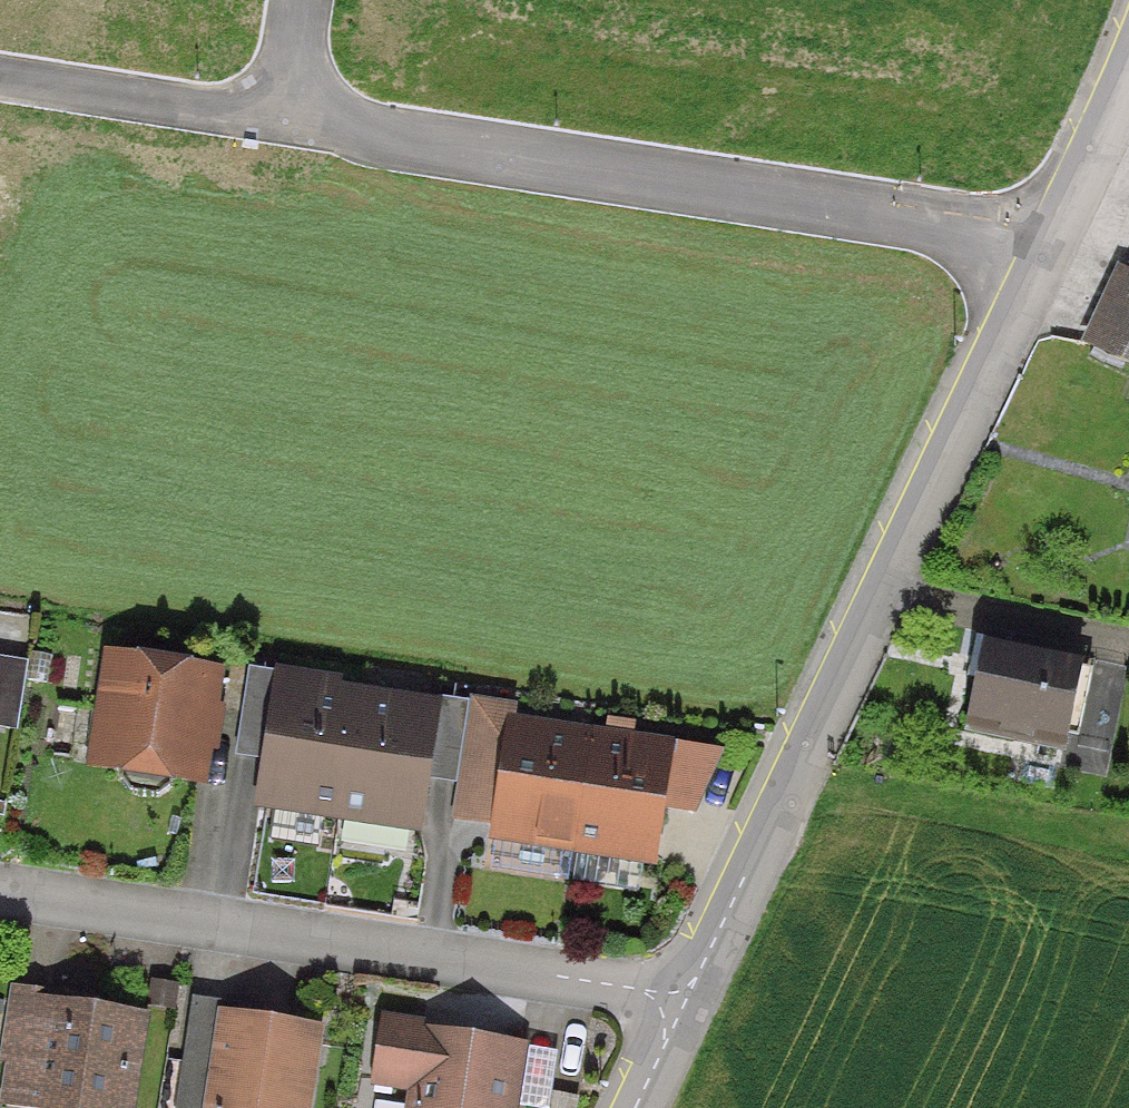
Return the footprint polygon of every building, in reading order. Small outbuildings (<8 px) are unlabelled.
[(1128,281),(1118,277),(1085,349),(1128,369),(1128,281)] [(965,731),(1059,750),(1077,662),(1002,646),(994,684),(975,680),(965,731)] [(167,777),(193,781),(208,680),(108,665),(93,765),(119,769),(117,783),(126,795),(153,799),(165,790),(167,777)] [(346,698),(345,701),(273,690),(255,804),(334,816),(353,699),(346,698)] [(359,703),(359,700),(353,699),(334,816),(414,828),(431,714),(359,703)] [(489,840),(568,852),(586,738),(507,726),(489,840)] [(711,758),(586,738),(568,852),(647,865),(656,806),(686,811),(711,758)] [(47,999),(14,994),(4,1060),(37,1066),(30,1107),(121,1107),(134,1023),(46,1009),(47,999)] [(308,1039),(223,1026),(215,1078),(208,1077),(209,1071),(184,1067),(177,1107),(297,1107),(308,1039)] [(515,1049),(377,1027),(369,1082),(413,1089),(410,1107),(506,1107),(515,1049)]
